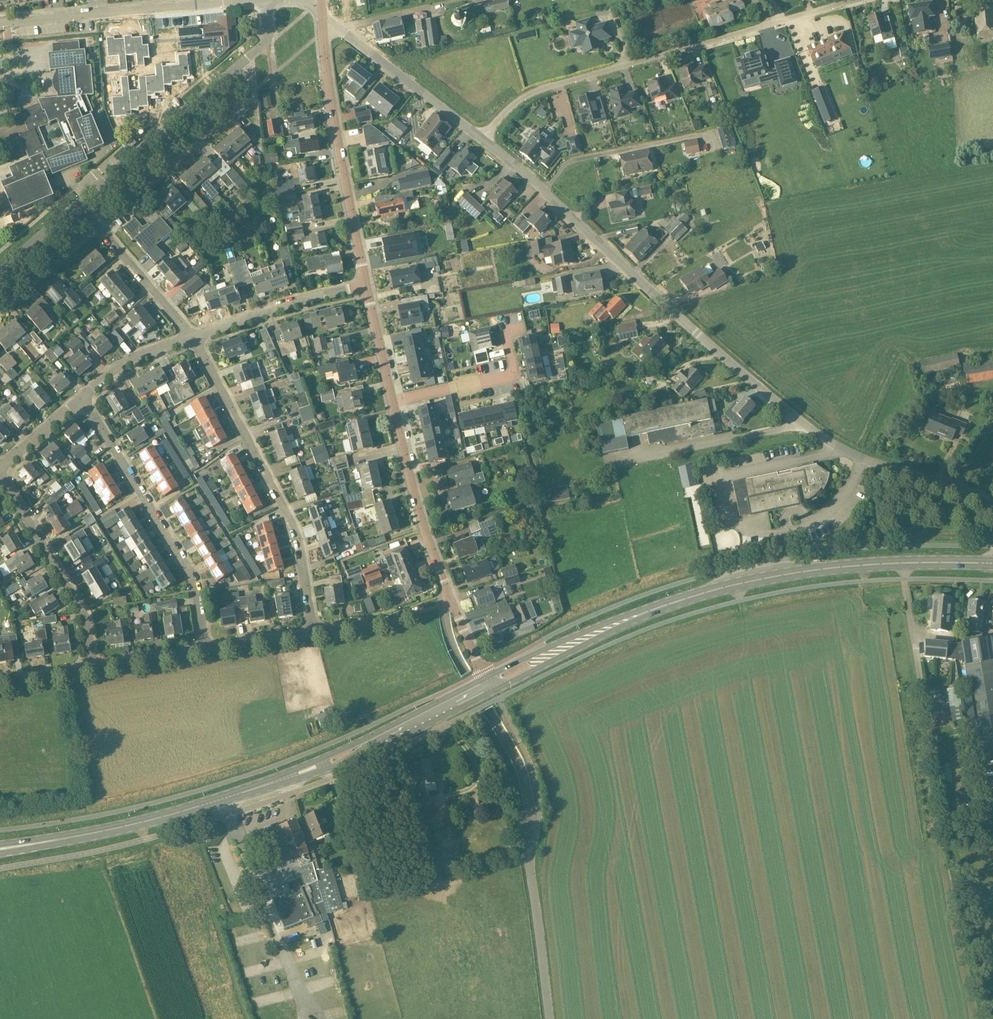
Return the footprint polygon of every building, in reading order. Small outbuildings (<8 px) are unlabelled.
[(507,0),(501,0),(484,4),(486,14),(509,9),(507,0)] [(725,3),(717,6),(716,4),(709,6),(711,9),(704,12),(710,26),(711,29),(733,21),(730,13),(744,8),(741,0),(728,0),(724,1),(725,3)] [(931,3),(908,7),(910,20),(913,20),(915,33),(933,30),(931,17),(933,17),(931,3)] [(975,34),(992,32),(992,6),(973,9),(975,34)] [(464,15),(462,13),(460,12),(457,12),(455,13),(453,15),(451,17),(451,18),(451,20),(452,23),(453,25),(455,27),(458,27),(461,27),(463,26),(465,24),(466,22),(467,19),(466,17),(464,15)] [(889,22),(884,24),(881,14),(867,18),(873,37),(881,35),(883,42),(894,38),(889,22)] [(218,59),(237,43),(234,17),(222,19),(222,25),(204,27),(205,43),(213,42),(214,55),(218,59)] [(415,22),(416,34),(419,34),(421,49),(439,47),(436,19),(415,22)] [(594,52),(594,51),(598,49),(596,42),(610,38),(606,23),(592,27),(590,19),(576,23),(578,31),(570,34),(574,48),(582,46),(584,53),(589,52),(589,53),(594,52)] [(376,44),(404,37),(400,20),(372,26),(376,44)] [(829,40),(805,50),(811,64),(812,63),(815,70),(822,67),(820,60),(835,54),(836,55),(848,50),(841,33),(829,39),(829,40)] [(132,36),(123,37),(124,39),(126,57),(136,56),(137,67),(145,67),(143,51),(149,50),(148,43),(143,43),(142,37),(132,38),(132,36)] [(114,37),(106,38),(108,59),(118,58),(119,69),(127,68),(126,57),(124,39),(121,39),(115,40),(114,37)] [(78,165),(87,161),(85,155),(104,147),(90,114),(93,112),(86,96),(93,95),(91,66),(86,67),(85,50),(80,51),(79,42),(52,44),(53,55),(49,55),(49,54),(48,54),(49,72),(65,71),(68,98),(63,101),(68,115),(65,117),(76,144),(68,147),(67,143),(48,151),(39,129),(61,119),(56,106),(43,111),(40,104),(20,113),(28,132),(19,136),(27,155),(29,154),(31,158),(14,165),(14,166),(9,168),(13,177),(1,182),(13,213),(35,204),(53,197),(52,194),(45,177),(52,174),(52,176),(78,165)] [(935,47),(937,58),(950,56),(948,45),(935,47)] [(163,67),(162,67),(164,86),(165,86),(172,86),(172,83),(184,82),(183,78),(190,77),(188,55),(177,56),(178,65),(163,67)] [(745,60),(736,63),(742,84),(758,79),(760,87),(772,84),(771,82),(778,80),(781,90),(796,85),(789,61),(774,65),(775,72),(769,74),(763,55),(754,57),(753,57),(745,59),(745,60)] [(146,77),(145,77),(147,97),(148,97),(155,96),(155,94),(165,93),(165,86),(164,86),(162,67),(163,67),(162,64),(154,65),(155,76),(146,77)] [(346,77),(353,82),(346,91),(354,98),(361,89),(371,78),(355,66),(352,64),(347,71),(350,73),(346,77)] [(694,69),(693,66),(679,70),(684,89),(698,84),(698,82),(709,79),(705,66),(694,69)] [(129,87),(131,108),(139,107),(138,105),(148,104),(148,97),(147,97),(145,77),(146,77),(146,73),(137,74),(139,87),(129,87)] [(648,83),(653,100),(666,97),(667,101),(678,98),(674,85),(668,87),(665,88),(662,79),(648,83)] [(122,97),(111,98),(113,118),(122,118),(122,115),(132,114),(131,108),(129,87),(129,85),(121,86),(122,97)] [(366,102),(385,117),(399,100),(380,85),(366,102)] [(612,99),(610,99),(616,119),(630,115),(629,109),(640,106),(639,102),(633,103),(630,93),(625,95),(622,87),(609,90),(612,99)] [(271,106),(270,93),(262,94),(263,107),(271,106)] [(593,95),(588,97),(579,99),(581,110),(578,111),(582,124),(591,122),(592,125),(606,121),(600,97),(594,99),(593,95)] [(827,97),(815,102),(823,124),(835,119),(827,97)] [(359,128),(358,125),(372,122),(370,111),(367,111),(366,106),(353,109),(356,120),(348,122),(350,130),(359,128)] [(294,114),(295,119),(288,120),(290,135),(299,133),(298,132),(313,129),(311,116),(304,117),(304,113),(294,114)] [(415,138),(437,156),(442,150),(437,146),(451,129),(434,115),(415,138)] [(395,119),(385,132),(397,141),(407,129),(395,119)] [(283,139),(284,139),(282,126),(277,127),(276,120),(267,122),(269,137),(278,135),(278,139),(283,139)] [(363,127),(366,145),(391,141),(370,125),(363,127)] [(731,125),(717,128),(723,150),(737,146),(731,125)] [(248,127),(241,132),(239,130),(228,138),(233,144),(229,148),(235,155),(250,142),(256,137),(248,127)] [(529,141),(519,153),(534,164),(540,157),(544,160),(541,163),(548,169),(561,153),(567,151),(569,157),(573,156),(582,154),(577,137),(568,139),(564,140),(566,148),(557,150),(554,147),(553,149),(549,146),(549,145),(550,145),(553,141),(538,129),(535,133),(534,134),(533,133),(527,140),(529,141)] [(297,155),(301,154),(301,155),(319,152),(316,137),(298,141),(291,142),(291,138),(284,139),(283,139),(282,139),(284,150),(295,149),(297,155)] [(225,164),(235,155),(229,148),(233,144),(228,138),(214,151),(225,164)] [(700,156),(697,140),(685,142),(688,158),(700,156)] [(384,150),(382,150),(365,153),(369,178),(389,174),(384,150)] [(434,167),(441,173),(447,165),(461,177),(475,159),(464,150),(460,155),(459,154),(457,154),(455,156),(447,150),(434,167)] [(648,150),(619,157),(623,177),(653,171),(648,150)] [(266,165),(272,164),(276,163),(279,162),(277,153),(264,156),(266,165)] [(220,176),(216,171),(205,158),(191,170),(196,176),(201,173),(210,184),(220,176)] [(297,171),(298,179),(279,182),(276,163),(272,164),(278,196),(296,193),(294,186),(300,185),(314,182),(312,169),(297,171)] [(442,174),(433,167),(429,172),(439,179),(442,174)] [(232,168),(226,173),(234,183),(241,178),(232,168)] [(191,170),(180,180),(189,190),(191,193),(191,192),(201,184),(203,186),(201,187),(213,200),(219,195),(210,184),(201,173),(196,176),(191,170)] [(401,192),(411,190),(431,186),(428,172),(406,176),(407,178),(398,180),(401,192)] [(219,178),(228,188),(234,183),(226,173),(219,178)] [(496,185),(498,187),(487,199),(500,211),(517,193),(504,181),(501,179),(496,185)] [(159,198),(164,204),(162,204),(162,208),(163,209),(159,212),(167,221),(186,204),(190,200),(185,194),(182,190),(177,194),(171,187),(159,198)] [(650,187),(633,188),(634,195),(651,194),(650,187)] [(377,217),(381,216),(382,222),(385,224),(396,222),(399,217),(398,214),(405,212),(402,200),(413,197),(412,192),(390,197),(391,201),(375,205),(377,217)] [(616,195),(618,205),(609,207),(613,222),(635,217),(631,200),(630,200),(628,192),(616,195)] [(188,198),(190,200),(200,212),(206,207),(207,206),(195,193),(193,194),(188,198)] [(297,200),(296,193),(278,196),(279,203),(297,200)] [(485,210),(467,193),(458,203),(476,219),(485,210)] [(291,207),(292,213),(319,208),(317,195),(302,198),(303,204),(297,205),(297,206),(291,207)] [(302,225),(307,224),(322,221),(319,208),(292,213),(293,219),(299,218),(300,222),(285,225),(287,234),(303,231),(302,225)] [(523,233),(530,226),(540,234),(550,223),(537,212),(529,221),(522,215),(514,224),(523,233)] [(663,219),(659,223),(676,242),(688,230),(683,226),(689,220),(687,212),(685,214),(683,214),(681,216),(680,215),(676,218),(673,215),(664,220),(663,219)] [(10,216),(3,218),(5,224),(12,223),(10,216)] [(135,219),(123,229),(133,242),(135,240),(147,254),(151,259),(155,265),(165,257),(156,246),(172,232),(160,218),(149,227),(148,225),(142,228),(135,219)] [(624,228),(626,236),(639,233),(637,225),(624,228)] [(639,263),(657,244),(643,230),(624,249),(639,263)] [(324,234),(309,237),(304,238),(303,231),(287,234),(285,235),(286,243),(301,240),(302,245),(310,243),(312,251),(327,248),(324,234)] [(387,244),(383,244),(385,259),(410,255),(407,241),(412,240),(411,232),(385,237),(387,244)] [(572,252),(570,251),(568,243),(552,245),(551,239),(542,240),(542,241),(531,242),(525,243),(527,258),(543,255),(544,258),(554,257),(555,266),(573,263),(572,256),(573,255),(572,252)] [(180,254),(188,247),(184,241),(176,248),(180,254)] [(279,249),(282,261),(290,260),(288,247),(279,249)] [(87,278),(105,263),(96,253),(78,268),(87,278)] [(309,273),(326,269),(328,275),(343,272),(340,259),(331,260),(330,254),(306,259),(309,273)] [(234,257),(228,259),(230,266),(237,263),(234,257)] [(437,257),(421,260),(423,270),(435,268),(436,273),(440,272),(437,257)] [(157,269),(166,279),(177,269),(168,259),(157,269)] [(177,269),(166,279),(174,288),(185,279),(181,274),(191,266),(189,265),(191,263),(188,260),(181,265),(177,269)] [(205,266),(201,260),(193,267),(198,273),(205,266)] [(241,275),(249,273),(245,260),(237,263),(241,275)] [(241,275),(237,263),(229,266),(233,278),(241,275)] [(283,263),(269,268),(274,283),(269,285),(271,292),(288,286),(283,271),(284,271),(283,263)] [(417,266),(389,272),(393,290),(421,284),(417,266)] [(257,296),(271,292),(269,285),(274,283),(269,268),(260,270),(262,275),(260,276),(261,277),(251,281),(257,296)] [(706,278),(700,268),(681,281),(688,293),(695,289),(697,292),(712,283),(715,289),(726,282),(719,270),(706,278)] [(100,283),(113,299),(120,292),(117,289),(123,284),(113,272),(100,283)] [(574,296),(577,295),(578,296),(603,292),(599,272),(574,277),(575,282),(571,283),(574,296)] [(196,276),(194,278),(181,289),(186,295),(199,284),(202,282),(196,276)] [(524,289),(539,288),(539,278),(524,279),(524,289)] [(569,294),(566,278),(555,280),(555,281),(551,281),(553,293),(557,292),(558,296),(569,294)] [(226,299),(228,306),(240,302),(235,286),(227,289),(225,283),(215,286),(215,287),(220,301),(226,299)] [(91,284),(81,293),(87,298),(96,290),(91,284)] [(134,297),(123,284),(117,289),(120,292),(113,299),(122,308),(134,297)] [(66,294),(58,285),(46,294),(56,306),(63,300),(72,310),(81,302),(71,290),(66,294)] [(215,287),(217,292),(204,297),(209,313),(228,306),(226,299),(220,301),(215,287),(215,286),(215,287)] [(401,301),(402,306),(398,307),(401,327),(421,324),(419,312),(429,310),(427,296),(401,301)] [(595,321),(598,319),(602,323),(609,315),(613,319),(625,307),(615,298),(604,310),(599,305),(589,315),(595,321)] [(52,311),(44,301),(27,316),(41,332),(51,324),(45,317),(52,311)] [(127,317),(131,322),(128,325),(132,329),(148,316),(140,306),(127,317)] [(330,310),(303,316),(306,329),(321,326),(319,319),(325,318),(327,330),(337,328),(336,326),(344,324),(341,309),(330,312),(330,310)] [(119,317),(114,311),(104,319),(109,325),(110,326),(119,317)] [(129,340),(139,331),(143,336),(156,325),(148,316),(132,329),(126,335),(120,327),(114,332),(123,342),(128,338),(129,340)] [(104,319),(101,322),(105,328),(109,325),(104,319)] [(15,322),(5,330),(16,343),(25,335),(15,322)] [(297,352),(293,342),(301,339),(296,323),(280,329),(284,341),(278,343),(283,357),(297,352)] [(616,326),(620,341),(629,339),(625,323),(616,326)] [(550,333),(559,333),(559,324),(550,324),(550,333)] [(112,348),(103,337),(104,336),(98,329),(87,338),(78,327),(73,331),(78,337),(76,338),(84,348),(84,347),(86,350),(91,346),(101,358),(112,348)] [(493,327),(467,333),(472,353),(498,348),(493,327)] [(16,343),(5,330),(0,334),(0,344),(6,351),(16,343)] [(42,343),(33,332),(28,336),(37,347),(42,343)] [(119,346),(123,342),(114,332),(110,335),(119,346)] [(521,350),(539,346),(537,335),(519,339),(521,350)] [(647,366),(654,359),(658,363),(668,352),(666,350),(668,348),(656,336),(650,342),(645,338),(640,344),(644,347),(639,352),(644,356),(641,360),(647,366)] [(328,350),(333,349),(335,358),(352,355),(348,339),(327,344),(325,337),(313,340),(317,354),(329,351),(328,350)] [(419,337),(402,341),(404,352),(422,348),(419,337)] [(91,366),(83,357),(84,356),(80,351),(84,348),(76,338),(67,346),(74,355),(66,361),(71,367),(79,377),(91,366)] [(246,338),(240,340),(222,346),(227,360),(245,354),(242,345),(248,343),(246,338)] [(275,350),(270,339),(265,340),(268,352),(275,350)] [(56,344),(50,349),(54,353),(60,348),(56,344)] [(542,357),(539,346),(521,350),(524,361),(542,357)] [(406,362),(424,358),(422,348),(404,352),(406,362)] [(59,359),(54,353),(50,349),(44,354),(52,364),(59,359)] [(8,354),(3,358),(12,368),(17,364),(8,354)] [(957,354),(921,362),(924,375),(960,367),(957,354)] [(542,358),(542,357),(524,361),(526,372),(544,369),(542,358)] [(12,368),(3,358),(0,361),(0,364),(12,378),(17,374),(12,368)] [(424,358),(406,362),(409,373),(410,373),(427,369),(424,358)] [(963,364),(966,385),(992,380),(992,359),(963,364)] [(333,374),(337,373),(340,384),(357,380),(354,367),(349,368),(348,362),(335,364),(318,368),(320,375),(332,373),(333,374)] [(176,375),(170,378),(175,388),(181,400),(182,403),(195,396),(187,382),(194,378),(187,364),(173,371),(176,375)] [(238,385),(251,381),(254,388),(265,384),(259,369),(251,372),(249,366),(233,371),(238,385)] [(160,368),(144,377),(148,385),(152,383),(155,390),(156,390),(166,384),(168,383),(166,380),(160,368)] [(427,369),(410,373),(412,384),(425,381),(426,387),(436,385),(435,379),(430,380),(427,369)] [(546,379),(544,369),(526,372),(529,384),(547,380),(546,379)] [(698,373),(696,373),(691,369),(686,375),(682,372),(676,378),(680,381),(672,389),(683,398),(690,390),(691,391),(701,378),(700,377),(700,375),(698,373)] [(300,379),(298,373),(287,377),(289,383),(300,379)] [(61,375),(50,384),(59,394),(70,385),(61,375)] [(139,399),(155,390),(152,383),(148,385),(144,377),(131,384),(139,399)] [(363,408),(360,394),(364,393),(363,386),(333,393),(333,390),(319,393),(322,403),(336,400),(335,399),(341,398),(345,412),(363,408)] [(29,408),(34,404),(39,411),(51,401),(40,388),(35,393),(30,387),(19,397),(29,408)] [(175,388),(168,392),(174,404),(181,400),(175,388)] [(703,389),(691,394),(694,401),(706,396),(703,389)] [(145,421),(145,420),(138,409),(132,399),(126,402),(119,392),(107,400),(116,415),(122,411),(126,417),(132,413),(139,424),(145,421)] [(274,396),(266,399),(264,393),(249,398),(254,411),(269,406),(276,403),(274,396)] [(309,405),(305,393),(298,395),(302,407),(309,405)] [(190,405),(196,416),(210,409),(204,398),(190,405)] [(743,422),(755,407),(744,398),(739,404),(735,401),(724,415),(739,428),(743,422)] [(663,442),(663,445),(713,434),(709,413),(716,412),(714,400),(706,402),(706,400),(595,424),(600,444),(647,434),(649,445),(663,442)] [(506,423),(517,421),(513,402),(502,405),(506,423)] [(138,409),(145,420),(153,415),(146,403),(138,409)] [(13,422),(19,429),(30,419),(19,406),(14,410),(8,404),(0,411),(0,417),(4,421),(9,426),(13,422)] [(506,423),(502,405),(491,407),(495,425),(495,428),(506,425),(506,423)] [(269,406),(254,411),(258,424),(273,419),(269,406)] [(299,410),(301,416),(312,412),(310,406),(299,410)] [(420,422),(421,422),(437,418),(435,407),(418,411),(420,422)] [(495,425),(491,407),(480,410),(484,428),(485,428),(495,425)] [(196,416),(201,427),(216,419),(210,409),(196,416)] [(484,428),(480,410),(469,412),(473,430),(484,428)] [(164,428),(167,432),(172,429),(167,422),(169,421),(168,418),(170,417),(167,412),(158,418),(162,425),(164,428)] [(315,420),(312,412),(301,416),(304,424),(315,420)] [(462,433),(473,430),(469,412),(458,414),(462,433)] [(951,439),(950,441),(951,441),(954,433),(962,436),(966,425),(952,419),(951,420),(932,413),(925,430),(932,433),(933,431),(937,433),(936,435),(940,436),(941,435),(951,439)] [(437,418),(421,422),(423,432),(440,429),(438,418),(437,418)] [(201,427),(207,437),(221,430),(216,419),(201,427)] [(334,421),(318,425),(319,431),(335,428),(334,421)] [(345,441),(350,440),(369,435),(366,421),(347,425),(349,435),(344,436),(345,441)] [(10,436),(0,424),(0,445),(10,436)] [(65,435),(73,445),(68,449),(71,454),(74,458),(83,469),(92,461),(86,454),(87,453),(81,445),(79,446),(76,443),(84,436),(75,426),(65,435)] [(147,440),(150,443),(164,434),(167,432),(164,428),(154,434),(150,426),(143,431),(141,428),(127,437),(134,448),(147,440)] [(167,432),(173,442),(178,439),(172,429),(167,432)] [(440,429),(423,432),(426,443),(443,439),(440,429)] [(205,445),(210,443),(213,448),(227,441),(221,430),(207,437),(202,440),(205,445)] [(269,436),(274,449),(289,443),(284,430),(269,436)] [(372,449),(369,435),(350,440),(353,453),(372,449)] [(162,443),(168,453),(173,449),(167,439),(161,442),(162,443)] [(173,442),(179,453),(185,449),(178,439),(173,442)] [(443,439),(426,443),(428,453),(445,450),(443,439)] [(297,440),(289,443),(274,449),(276,455),(273,456),(275,463),(278,462),(279,462),(293,457),(291,450),(299,447),(297,440)] [(41,455),(51,467),(57,462),(61,467),(68,462),(53,445),(41,455)] [(324,445),(310,449),(313,457),(327,452),(324,445)] [(153,448),(153,447),(152,447),(139,456),(146,466),(159,458),(153,448)] [(179,459),(173,449),(168,453),(174,463),(179,459)] [(190,459),(185,449),(179,453),(191,473),(199,468),(193,458),(190,459)] [(431,464),(447,460),(445,450),(428,453),(431,464)] [(330,460),(327,452),(313,457),(316,465),(330,460)] [(220,462),(226,473),(240,465),(235,455),(220,462)] [(330,459),(332,465),(348,461),(346,455),(330,459)] [(84,470),(83,469),(74,458),(66,465),(76,477),(84,470)] [(165,468),(159,458),(146,466),(152,476),(165,468)] [(185,470),(179,459),(174,463),(180,473),(185,470)] [(29,485),(34,481),(40,487),(50,478),(35,461),(30,466),(29,465),(20,473),(29,485)] [(349,468),(348,461),(332,465),(332,466),(333,466),(335,471),(349,468)] [(360,473),(361,480),(379,476),(376,463),(356,468),(357,474),(360,473)] [(455,483),(457,490),(446,493),(452,513),(475,506),(470,487),(485,482),(482,473),(474,475),(470,463),(446,470),(450,484),(455,483)] [(88,474),(95,484),(109,476),(102,465),(88,474)] [(226,473),(232,484),(246,476),(240,465),(226,473)] [(732,483),(734,491),(739,517),(767,511),(785,507),(799,504),(802,503),(804,503),(806,502),(809,500),(810,499),(812,498),(814,496),(816,495),(818,493),(819,491),(821,488),(823,490),(825,488),(825,486),(826,484),(827,482),(827,480),(828,479),(828,476),(829,474),(828,474),(816,466),(816,465),(801,469),(790,471),(791,474),(777,477),(777,474),(732,483)] [(172,478),(165,468),(152,476),(158,486),(172,478)] [(289,474),(294,487),(309,481),(304,468),(289,474)] [(189,476),(185,470),(180,473),(184,480),(189,476)] [(115,486),(109,476),(95,484),(101,494),(115,486)] [(232,484),(237,494),(251,487),(246,476),(232,484)] [(379,476),(361,480),(363,487),(361,487),(363,493),(372,491),(381,489),(379,476)] [(196,480),(200,487),(206,484),(201,477),(196,480)] [(178,489),(172,478),(158,486),(165,497),(178,489)] [(212,480),(206,484),(211,493),(217,489),(212,480)] [(54,492),(60,487),(55,481),(49,487),(54,492)] [(313,495),(309,481),(294,487),(298,500),(313,495)] [(78,486),(82,492),(87,489),(83,482),(78,486)] [(200,487),(206,496),(211,493),(206,484),(200,487)] [(570,499),(567,485),(549,489),(552,503),(570,499)] [(64,486),(62,488),(56,494),(60,499),(69,491),(64,486)] [(122,496),(115,486),(101,494),(108,505),(122,496)] [(331,496),(342,492),(340,486),(328,489),(331,496)] [(237,494),(243,505),(257,497),(251,487),(237,494)] [(82,492),(88,503),(94,499),(87,489),(82,492)] [(361,492),(348,495),(343,496),(346,504),(361,501),(363,501),(361,493),(361,492)] [(206,496),(213,507),(218,504),(211,493),(206,496)] [(205,502),(201,496),(191,502),(195,508),(205,502)] [(263,508),(257,497),(243,505),(248,515),(263,508)] [(100,509),(94,499),(88,503),(94,513),(100,509)] [(171,507),(178,518),(190,510),(183,499),(171,507)] [(66,505),(59,509),(56,504),(43,512),(51,524),(80,506),(77,500),(67,507),(66,505)] [(361,501),(346,504),(349,511),(363,508),(361,501)] [(374,507),(379,522),(394,516),(389,502),(374,507)] [(213,507),(219,518),(225,515),(218,504),(213,507)] [(83,511),(80,506),(51,524),(58,536),(70,528),(66,522),(83,511)] [(202,519),(211,513),(208,507),(198,513),(202,519)] [(309,511),(313,524),(327,519),(322,507),(309,511)] [(115,525),(120,522),(124,527),(136,520),(129,509),(118,516),(115,510),(100,520),(106,531),(115,525)] [(196,521),(190,510),(178,518),(184,529),(196,521)] [(477,518),(479,523),(494,517),(492,512),(477,518)] [(82,519),(85,523),(93,518),(91,514),(82,519)] [(231,524),(225,515),(219,518),(225,528),(231,524)] [(271,523),(270,523),(268,516),(255,523),(256,527),(255,527),(258,539),(274,535),(271,523)] [(399,530),(394,516),(379,522),(383,535),(399,530)] [(96,522),(93,518),(85,523),(87,527),(96,522)] [(218,524),(214,518),(205,524),(205,525),(208,529),(218,524)] [(313,524),(317,535),(331,530),(327,519),(313,524)] [(487,529),(496,526),(494,519),(479,525),(481,531),(487,529)] [(124,527),(130,538),(142,530),(136,520),(124,527)] [(203,532),(196,521),(184,529),(191,539),(203,532)] [(206,537),(203,532),(191,539),(197,550),(210,543),(215,540),(224,534),(221,528),(206,537)] [(71,537),(74,542),(65,548),(74,563),(88,554),(81,542),(88,538),(83,530),(71,537)] [(119,530),(109,536),(113,541),(122,536),(119,530)] [(130,538),(137,548),(149,541),(142,530),(130,538)] [(335,542),(331,530),(317,535),(321,547),(335,542)] [(470,556),(477,553),(478,556),(486,553),(481,540),(478,532),(469,535),(470,538),(453,545),(459,559),(469,555),(470,556)] [(3,541),(2,539),(0,540),(0,550),(1,550),(5,557),(10,555),(22,547),(14,534),(3,541)] [(357,534),(348,538),(340,541),(341,545),(349,542),(351,547),(361,544),(357,534)] [(258,539),(262,551),(277,546),(274,535),(258,539)] [(233,540),(237,547),(243,544),(238,537),(233,540)] [(231,545),(227,539),(218,545),(221,551),(231,545)] [(376,546),(374,539),(361,544),(364,550),(376,546)] [(125,540),(125,541),(116,546),(119,552),(128,546),(125,541),(126,541),(125,540)] [(137,548),(143,559),(156,551),(149,541),(137,548)] [(339,554),(335,542),(321,547),(325,559),(339,554)] [(216,553),(210,543),(197,550),(204,561),(216,553)] [(237,547),(244,558),(249,554),(243,544),(237,547)] [(262,551),(265,562),(280,558),(277,546),(262,551)] [(389,570),(395,567),(396,569),(411,564),(405,549),(391,554),(394,563),(388,565),(389,570)] [(238,556),(234,550),(224,556),(228,562),(238,556)] [(131,552),(132,551),(131,551),(122,557),(126,562),(135,557),(135,556),(134,557),(131,552)] [(143,559),(150,569),(162,562),(156,551),(143,559)] [(11,573),(17,570),(20,575),(34,566),(28,555),(25,557),(22,552),(4,563),(11,573)] [(223,564),(216,553),(204,561),(211,571),(223,564)] [(244,558),(250,568),(256,565),(249,554),(244,558)] [(82,577),(89,588),(106,577),(101,569),(107,565),(102,558),(91,564),(94,570),(82,577)] [(284,570),(280,558),(265,562),(268,574),(284,570)] [(491,572),(498,570),(495,558),(488,560),(491,572)] [(231,566),(234,571),(232,573),(238,583),(249,581),(251,578),(241,560),(231,566)] [(142,567),(139,561),(129,567),(132,573),(142,567)] [(491,574),(486,561),(462,570),(468,583),(491,574)] [(150,569),(157,580),(169,572),(162,562),(150,569)] [(229,575),(223,564),(211,571),(217,582),(229,575)] [(396,569),(397,572),(391,575),(393,581),(398,579),(400,585),(417,579),(411,564),(396,569)] [(261,574),(256,565),(250,568),(256,578),(261,574)] [(363,575),(364,579),(380,573),(377,565),(362,571),(363,574),(363,575)] [(501,569),(504,579),(518,575),(515,565),(501,569)] [(347,573),(349,580),(361,575),(363,575),(363,574),(362,571),(361,568),(347,573)] [(149,578),(145,572),(136,578),(139,584),(149,578)] [(176,583),(169,572),(157,580),(163,591),(176,583)] [(384,583),(380,573),(364,579),(368,589),(384,583)] [(109,592),(105,586),(116,580),(112,574),(106,577),(89,588),(97,600),(109,592)] [(361,575),(349,580),(352,588),(364,584),(361,575)] [(495,603),(494,602),(505,598),(501,588),(506,587),(506,588),(520,583),(518,575),(504,579),(493,584),(494,588),(490,590),(489,588),(473,594),(479,608),(486,606),(486,607),(495,603)] [(27,601),(34,596),(48,588),(40,576),(27,584),(24,579),(3,592),(6,597),(20,589),(27,601)] [(329,577),(331,589),(324,590),(327,607),(344,604),(342,587),(343,587),(341,576),(329,577)] [(284,579),(266,582),(267,588),(285,586),(284,579)] [(396,601),(407,597),(422,592),(417,579),(400,585),(395,587),(398,592),(393,594),(396,601)] [(155,588),(151,582),(142,588),(146,594),(155,588)] [(274,594),(275,599),(278,619),(292,617),(289,595),(287,595),(286,592),(274,594)] [(36,615),(42,611),(45,616),(59,608),(52,597),(50,598),(47,593),(29,604),(36,615)] [(242,613),(242,612),(240,599),(239,599),(239,596),(232,598),(233,602),(224,604),(225,611),(220,612),(223,628),(236,626),(234,614),(242,613)] [(255,596),(240,599),(242,612),(248,611),(250,623),(265,621),(262,604),(257,605),(255,596)] [(952,598),(933,596),(930,630),(948,632),(952,598)] [(126,597),(113,599),(114,606),(127,604),(126,597)] [(179,618),(175,618),(173,609),(178,609),(176,600),(161,603),(160,599),(156,600),(157,612),(162,611),(167,637),(182,635),(179,618)] [(373,604),(369,605),(369,599),(365,599),(366,611),(373,611),(373,604)] [(972,600),(971,601),(969,601),(967,618),(969,618),(968,632),(982,633),(984,611),(982,611),(983,602),(976,602),(976,600),(972,600)] [(514,609),(520,623),(520,624),(531,620),(526,610),(524,604),(514,609)] [(492,621),(484,624),(489,637),(516,626),(516,625),(508,608),(497,612),(498,615),(491,618),(492,621)] [(153,639),(152,631),(158,630),(155,614),(145,615),(147,625),(135,627),(137,642),(153,639)] [(56,616),(44,618),(45,625),(57,623),(56,616)] [(124,644),(122,634),(129,633),(127,620),(114,622),(114,624),(105,626),(105,632),(108,647),(124,644)] [(532,626),(519,631),(521,637),(535,631),(532,626)] [(60,629),(62,638),(53,639),(56,655),(71,652),(67,628),(60,629)] [(36,631),(38,644),(25,646),(27,659),(44,656),(42,644),(48,643),(46,630),(36,631)] [(13,658),(20,657),(16,635),(2,637),(2,638),(0,639),(0,663),(14,661),(13,658)] [(961,643),(963,661),(964,666),(969,697),(964,698),(968,721),(974,762),(992,758),(992,638),(981,640),(964,643),(961,643)] [(925,640),(923,657),(946,660),(946,659),(947,645),(948,642),(925,640)] [(950,645),(948,659),(955,660),(957,644),(950,645)] [(946,690),(952,724),(964,722),(959,688),(957,688),(957,686),(948,688),(949,690),(946,690)] [(418,787),(410,790),(413,801),(414,800),(418,812),(428,809),(435,807),(431,795),(429,796),(426,786),(436,783),(430,760),(412,764),(418,787)] [(952,763),(943,764),(944,782),(953,781),(952,763)] [(331,833),(322,811),(305,817),(314,840),(331,833)] [(278,828),(279,829),(271,832),(271,831),(267,832),(268,834),(252,840),(260,860),(256,861),(264,880),(272,900),(285,931),(309,921),(306,912),(311,910),(318,927),(325,924),(320,914),(319,914),(316,907),(325,903),(328,914),(344,910),(332,867),(323,869),(315,841),(307,844),(313,863),(309,865),(308,862),(310,861),(308,854),(295,821),(278,828)] [(423,840),(431,837),(430,832),(421,834),(423,840)]
